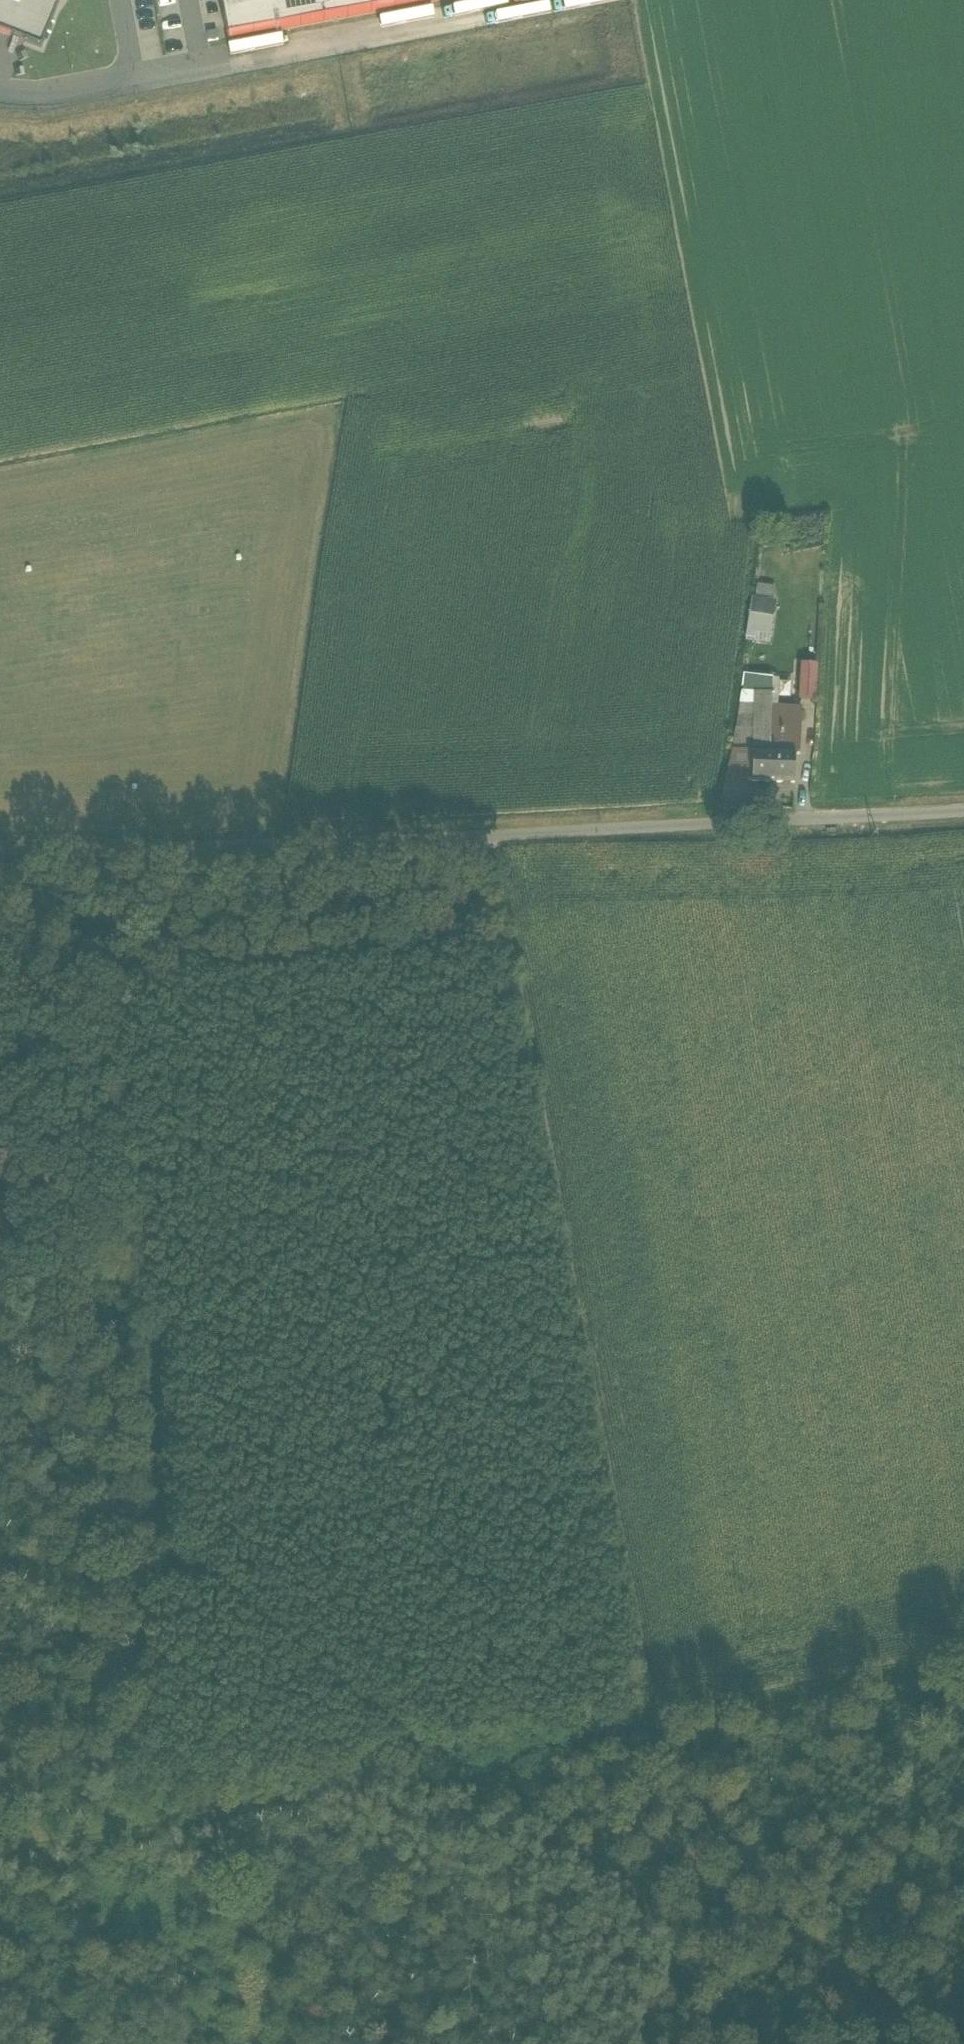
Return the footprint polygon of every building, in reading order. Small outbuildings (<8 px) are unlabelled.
[(59,0),(0,0),(0,36),(39,51),(59,0)] [(443,0),(218,0),(226,41),(443,0)] [(774,602),(753,599),(750,614),(748,614),(748,615),(750,616),(746,637),(754,638),(754,632),(769,634),(774,602)] [(816,666),(801,665),(799,699),(814,700),(816,666)] [(775,735),(770,735),(772,695),(755,693),(754,705),(753,718),(753,753),(752,753),(752,782),(794,783),(795,755),(799,755),(800,733),(775,732),(775,735)] [(752,782),(752,753),(753,753),(753,718),(738,718),(737,801),(751,801),(752,782)]
